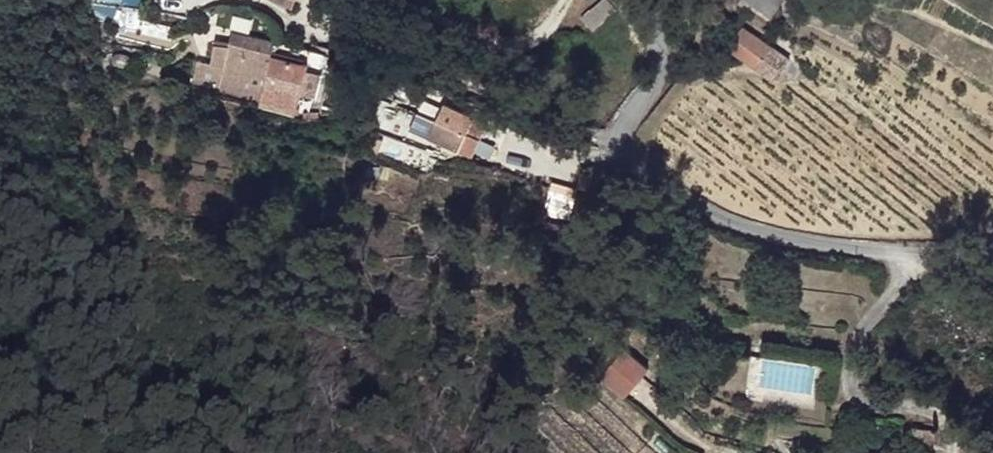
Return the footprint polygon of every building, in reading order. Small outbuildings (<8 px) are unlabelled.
[(607,0),(602,0),(595,6),(605,18),(615,10),(607,0)] [(759,7),(778,8),(784,0),(749,0),(759,7)] [(772,16),(778,8),(759,7),(772,16)] [(790,59),(743,27),(728,47),(774,80),(790,59)] [(260,102),(276,42),(232,31),(230,40),(229,45),(216,44),(210,67),(198,65),(193,85),(260,102)] [(294,117),(311,51),(276,42),(260,102),(259,107),(294,117)] [(475,116),(445,102),(437,119),(467,133),(475,116)] [(422,135),(427,115),(411,110),(405,130),(422,135)] [(625,399),(650,369),(624,348),(599,377),(625,399)] [(930,446),(933,429),(913,426),(911,443),(930,446)]
